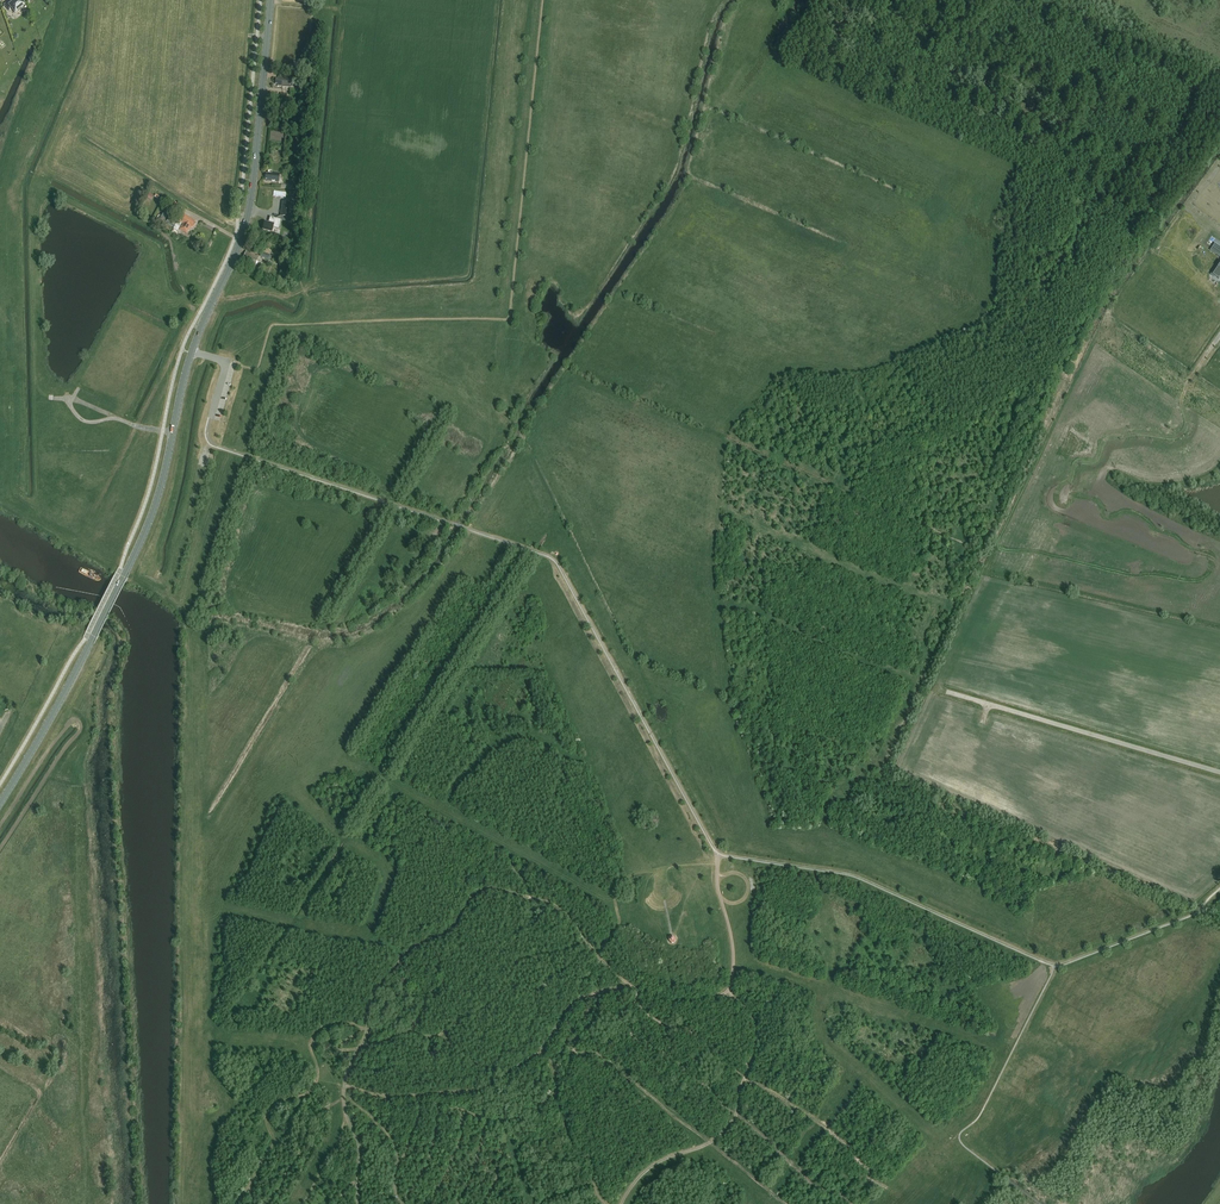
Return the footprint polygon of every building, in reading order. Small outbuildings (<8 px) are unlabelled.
[(5,5),(10,11),(12,9),(15,13),(24,5),(20,0),(17,0),(13,3),(10,0),(5,5)] [(290,87),(291,78),(278,77),(278,78),(276,79),(275,84),(277,84),(277,86),(290,87)] [(279,182),(280,173),(272,172),(272,170),(269,170),(268,173),(266,173),(266,178),(268,178),(268,180),(279,182)] [(283,202),(281,217),(288,218),(289,203),(283,202)] [(174,212),(178,206),(174,203),(173,205),(170,203),(167,207),(170,209),(174,212)] [(196,223),(195,223),(196,221),(185,215),(180,222),(183,224),(180,230),(187,234),(191,228),(192,229),(192,227),(193,228),(196,223)] [(270,217),(268,222),(273,224),(272,227),(279,229),(281,220),(270,217)] [(170,218),(167,223),(175,228),(178,223),(170,218)] [(272,227),(273,224),(268,222),(265,221),(263,229),(271,231),(272,227)] [(1215,243),(1211,249),(1219,255),(1219,247),(1215,243)] [(260,257),(268,260),(271,252),(264,249),(260,257)] [(244,259),(245,260),(244,262),(255,266),(260,256),(247,251),(244,259)]
